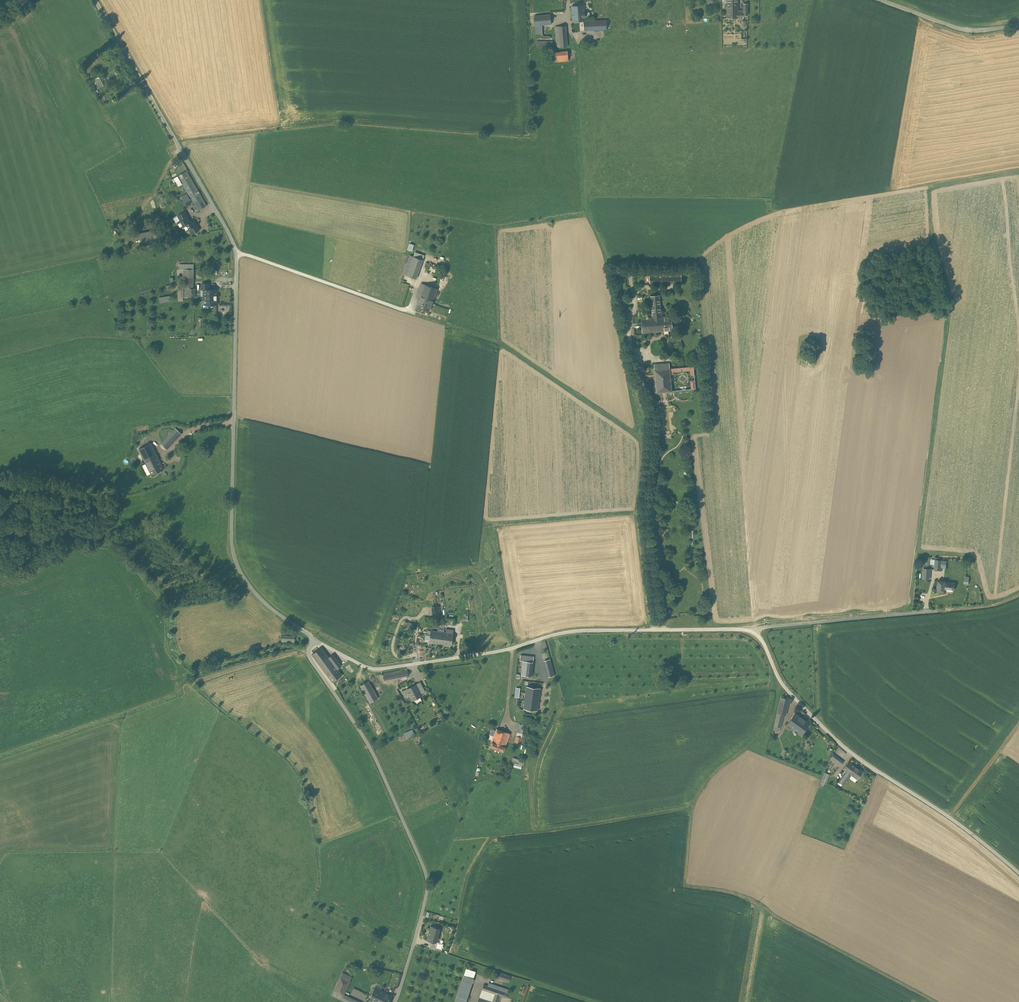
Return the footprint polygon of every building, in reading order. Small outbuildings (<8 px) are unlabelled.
[(738,18),(738,12),(738,0),(727,0),(727,18),(738,18)] [(586,5),(572,5),(573,20),(587,20),(586,5)] [(551,14),(535,16),(536,24),(551,23),(551,14)] [(606,20),(584,21),(584,31),(607,30),(606,20)] [(535,26),(535,35),(543,34),(543,25),(535,26)] [(566,26),(555,27),(557,46),(568,45),(566,26)] [(568,51),(557,51),(558,61),(569,60),(568,51)] [(98,88),(104,86),(100,76),(94,78),(98,88)] [(207,205),(187,171),(177,177),(198,211),(207,205)] [(186,194),(181,197),(186,206),(192,202),(186,194)] [(186,211),(175,217),(181,227),(183,225),(192,220),(186,211)] [(192,234),(200,229),(194,219),(192,220),(183,225),(186,231),(189,229),(192,234)] [(138,232),(140,244),(155,241),(153,230),(138,232)] [(403,275),(417,279),(423,260),(409,255),(403,275)] [(194,265),(178,264),(178,297),(194,297),(194,265)] [(650,270),(650,283),(682,283),(682,270),(650,270)] [(203,299),(203,304),(218,305),(218,289),(210,289),(210,283),(201,283),(201,299),(203,299)] [(430,312),(438,289),(421,283),(417,294),(421,296),(417,307),(430,312)] [(641,318),(643,333),(673,330),(672,315),(663,316),(661,294),(651,295),(652,317),(641,318)] [(692,390),(696,389),(694,366),(670,368),(671,372),(690,370),(691,375),(694,375),(695,380),(691,380),(692,390)] [(655,370),(657,392),(672,391),(671,372),(670,368),(655,370)] [(160,443),(166,449),(181,434),(175,428),(160,443)] [(153,443),(139,449),(151,476),(165,469),(153,443)] [(941,571),(941,568),(946,568),(946,561),(934,560),(934,567),(934,570),(941,571)] [(931,569),(923,569),(922,580),(930,580),(931,569)] [(947,581),(938,580),(937,591),(946,592),(946,589),(954,590),(955,583),(947,582),(947,581)] [(440,606),(432,606),(432,616),(440,616),(440,606)] [(416,620),(427,615),(424,609),(413,614),(416,620)] [(446,632),(431,630),(429,643),(452,646),(454,630),(446,629),(446,632)] [(343,676),(338,669),(341,667),(333,655),(329,658),(322,647),(312,654),(333,683),(343,676)] [(535,657),(520,656),(518,674),(533,676),(535,657)] [(553,666),(546,668),(549,677),(555,675),(553,666)] [(401,670),(384,673),(384,675),(383,675),(384,680),(408,676),(407,671),(402,672),(401,670)] [(369,681),(360,686),(370,704),(379,699),(369,681)] [(425,692),(421,682),(417,684),(422,694),(425,692)] [(416,684),(405,690),(412,702),(422,696),(416,684)] [(520,688),(514,687),(513,697),(525,699),(526,692),(520,691),(520,688)] [(525,699),(524,710),(538,712),(541,689),(527,687),(526,692),(525,699)] [(790,699),(781,697),(778,713),(787,715),(790,699)] [(778,713),(775,726),(781,728),(784,715),(778,713)] [(795,713),(787,723),(802,734),(810,723),(795,713)] [(510,734),(496,729),(490,748),(504,752),(510,734)] [(844,762),(834,754),(830,759),(840,767),(844,762)] [(846,771),(839,781),(844,784),(851,774),(858,779),(863,771),(849,761),(843,768),(846,771)] [(830,774),(825,772),(820,786),(826,788),(830,774)] [(440,928),(431,925),(427,939),(431,940),(436,942),(436,941),(440,928)] [(436,942),(431,940),(429,947),(435,949),(437,942),(436,941),(436,942)] [(511,976),(500,972),(499,978),(509,981),(511,976)] [(343,973),(334,990),(343,995),(343,994),(352,977),(343,973)] [(464,975),(455,1001),(466,1001),(473,978),(464,975)] [(508,993),(484,984),(482,989),(495,994),(499,995),(506,997),(508,993)] [(375,987),(370,1000),(375,1001),(380,1001),(384,991),(375,987)] [(343,995),(334,990),(332,995),(341,999),(343,995)] [(384,991),(380,1001),(389,1001),(392,995),(384,991)]
